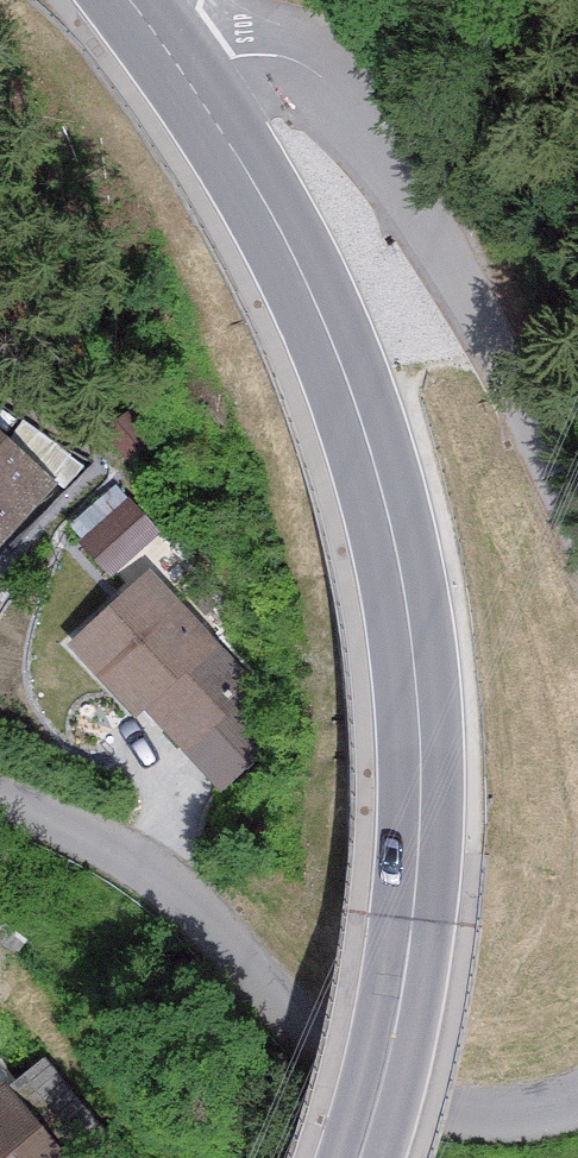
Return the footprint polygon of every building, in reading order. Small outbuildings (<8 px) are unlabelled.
[(46,483),(0,446),(0,539),(46,483)] [(133,498),(83,532),(108,569),(158,534),(133,498)] [(215,645),(133,574),(66,651),(148,722),(215,645)] [(0,1095),(0,1157),(56,1157),(0,1095)]
